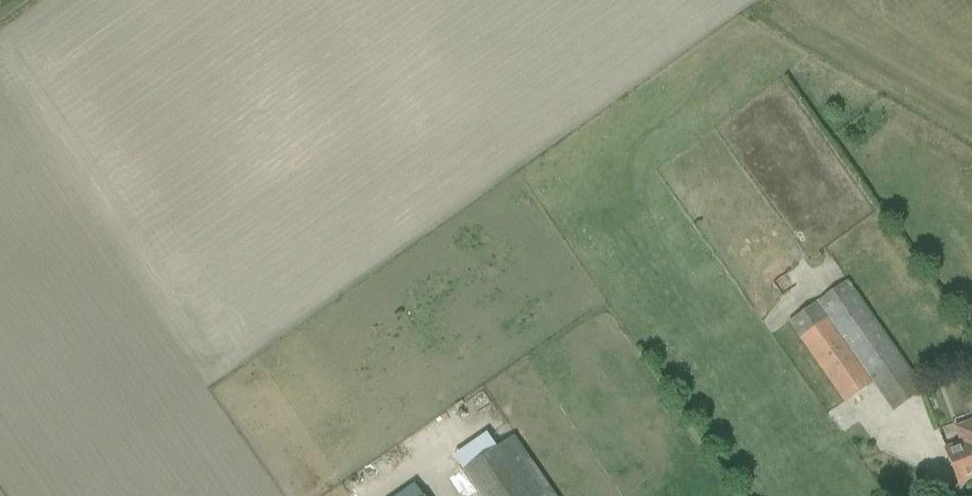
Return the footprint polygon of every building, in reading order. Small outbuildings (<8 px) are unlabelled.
[(848,278),(788,322),(842,402),(873,383),(893,412),(924,389),(848,278)] [(951,467),(958,486),(971,481),(971,421),(953,428),(959,444),(944,449),(951,467)] [(479,495),(554,495),(512,436),(462,471),(479,495)] [(414,484),(395,495),(422,495),(414,484)]
